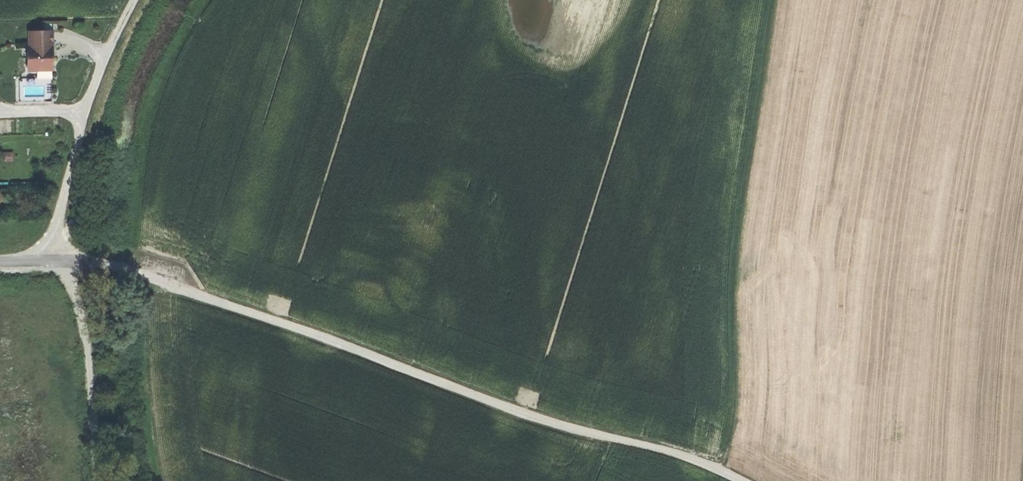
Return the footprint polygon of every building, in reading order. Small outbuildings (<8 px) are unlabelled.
[(29,69),(53,69),(53,30),(30,31),(30,47),(22,47),(23,57),(28,57),(29,69)]
